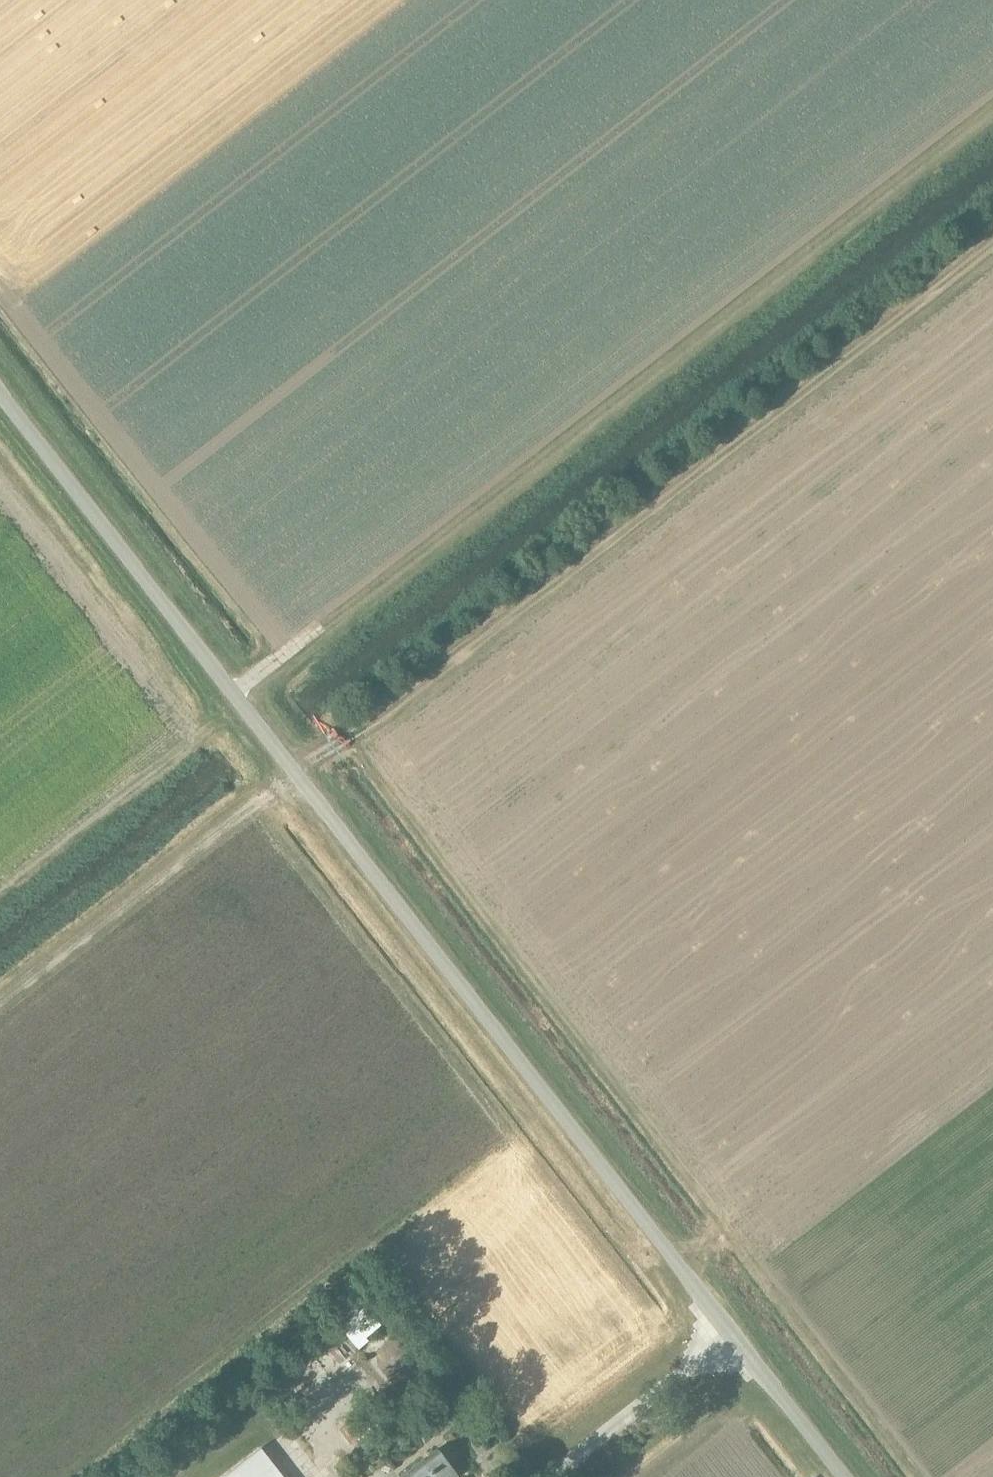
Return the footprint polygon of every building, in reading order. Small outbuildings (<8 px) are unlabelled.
[(260,1450),(226,1476),(281,1476),(260,1450)] [(402,1476),(457,1476),(436,1450),(402,1476)]
